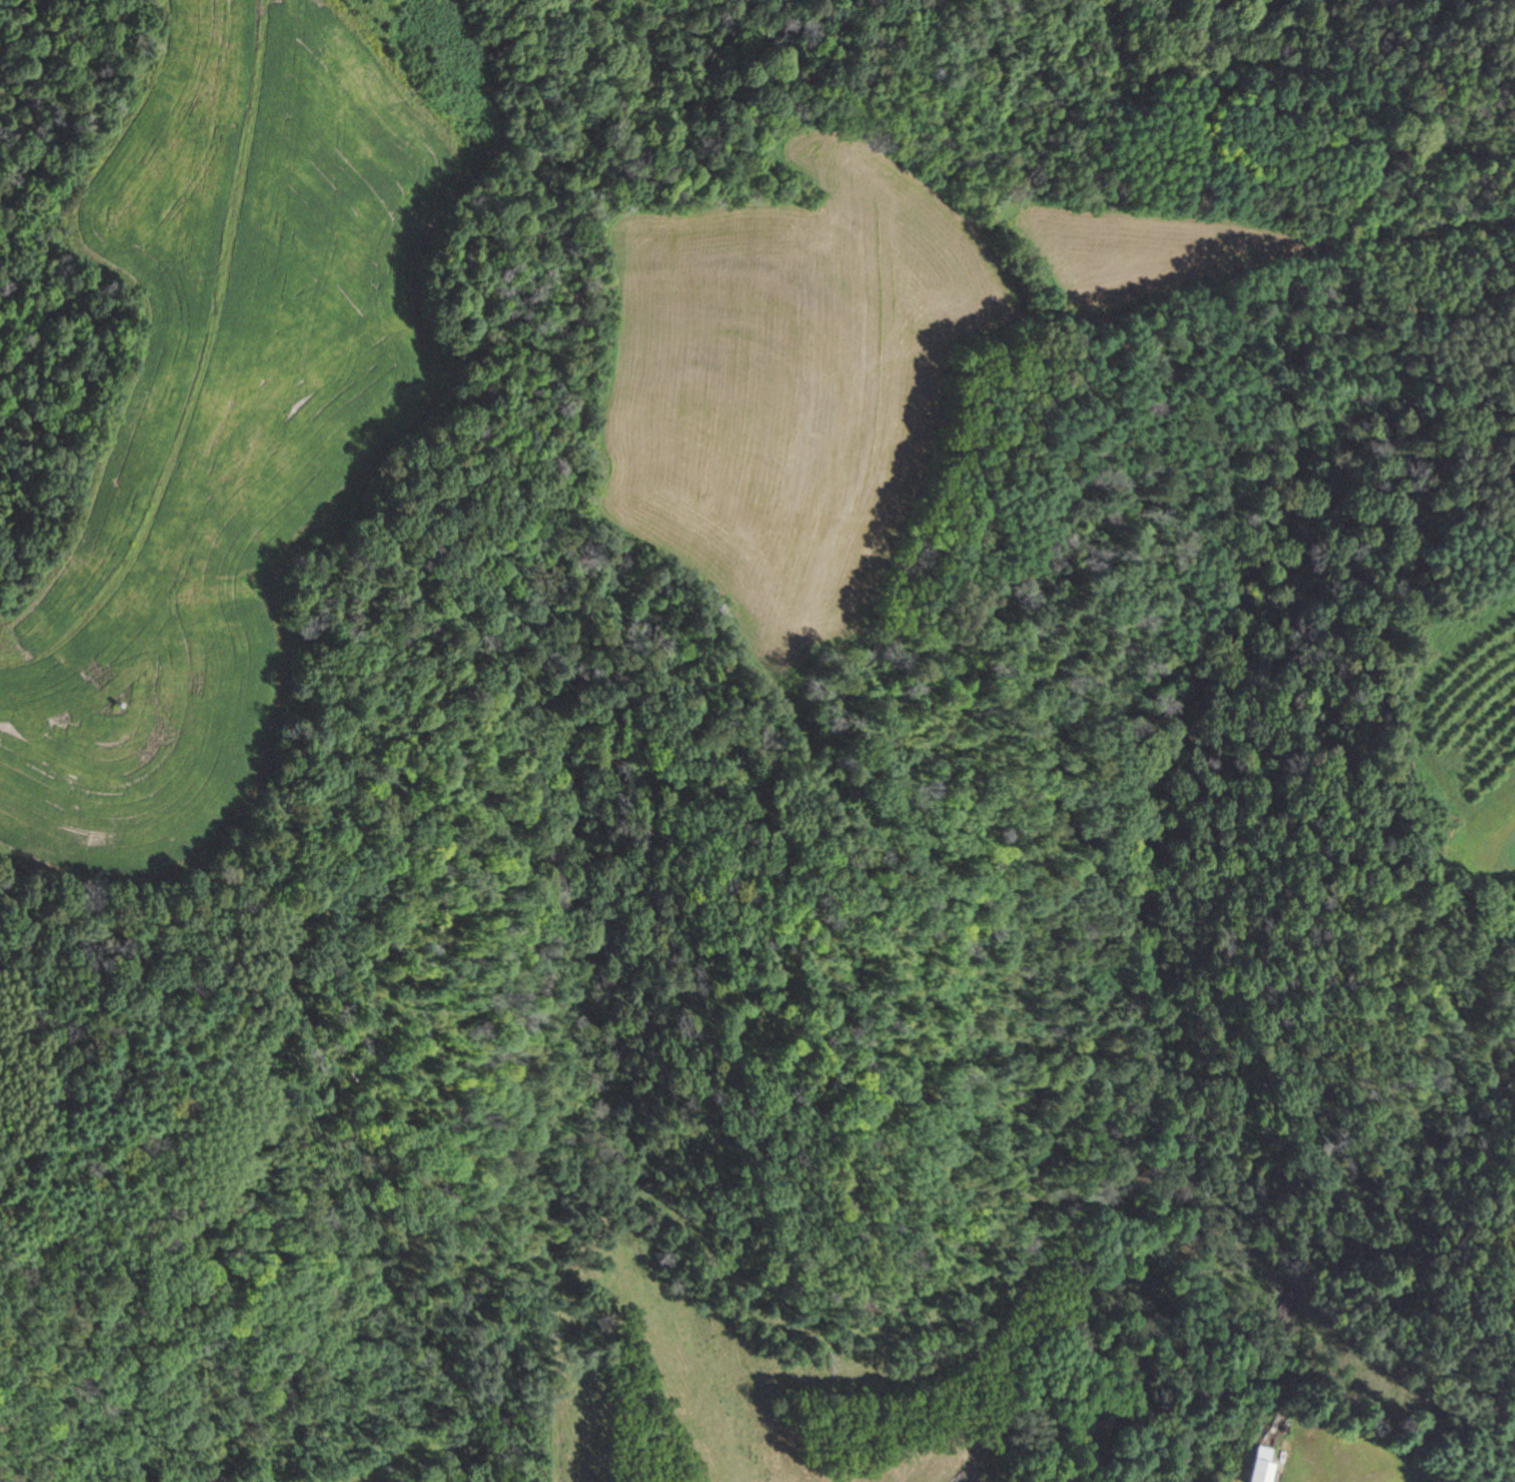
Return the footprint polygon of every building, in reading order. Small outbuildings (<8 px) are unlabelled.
[(1275,1464),(1253,1459),(1248,1481),(1271,1481),(1275,1464)]
